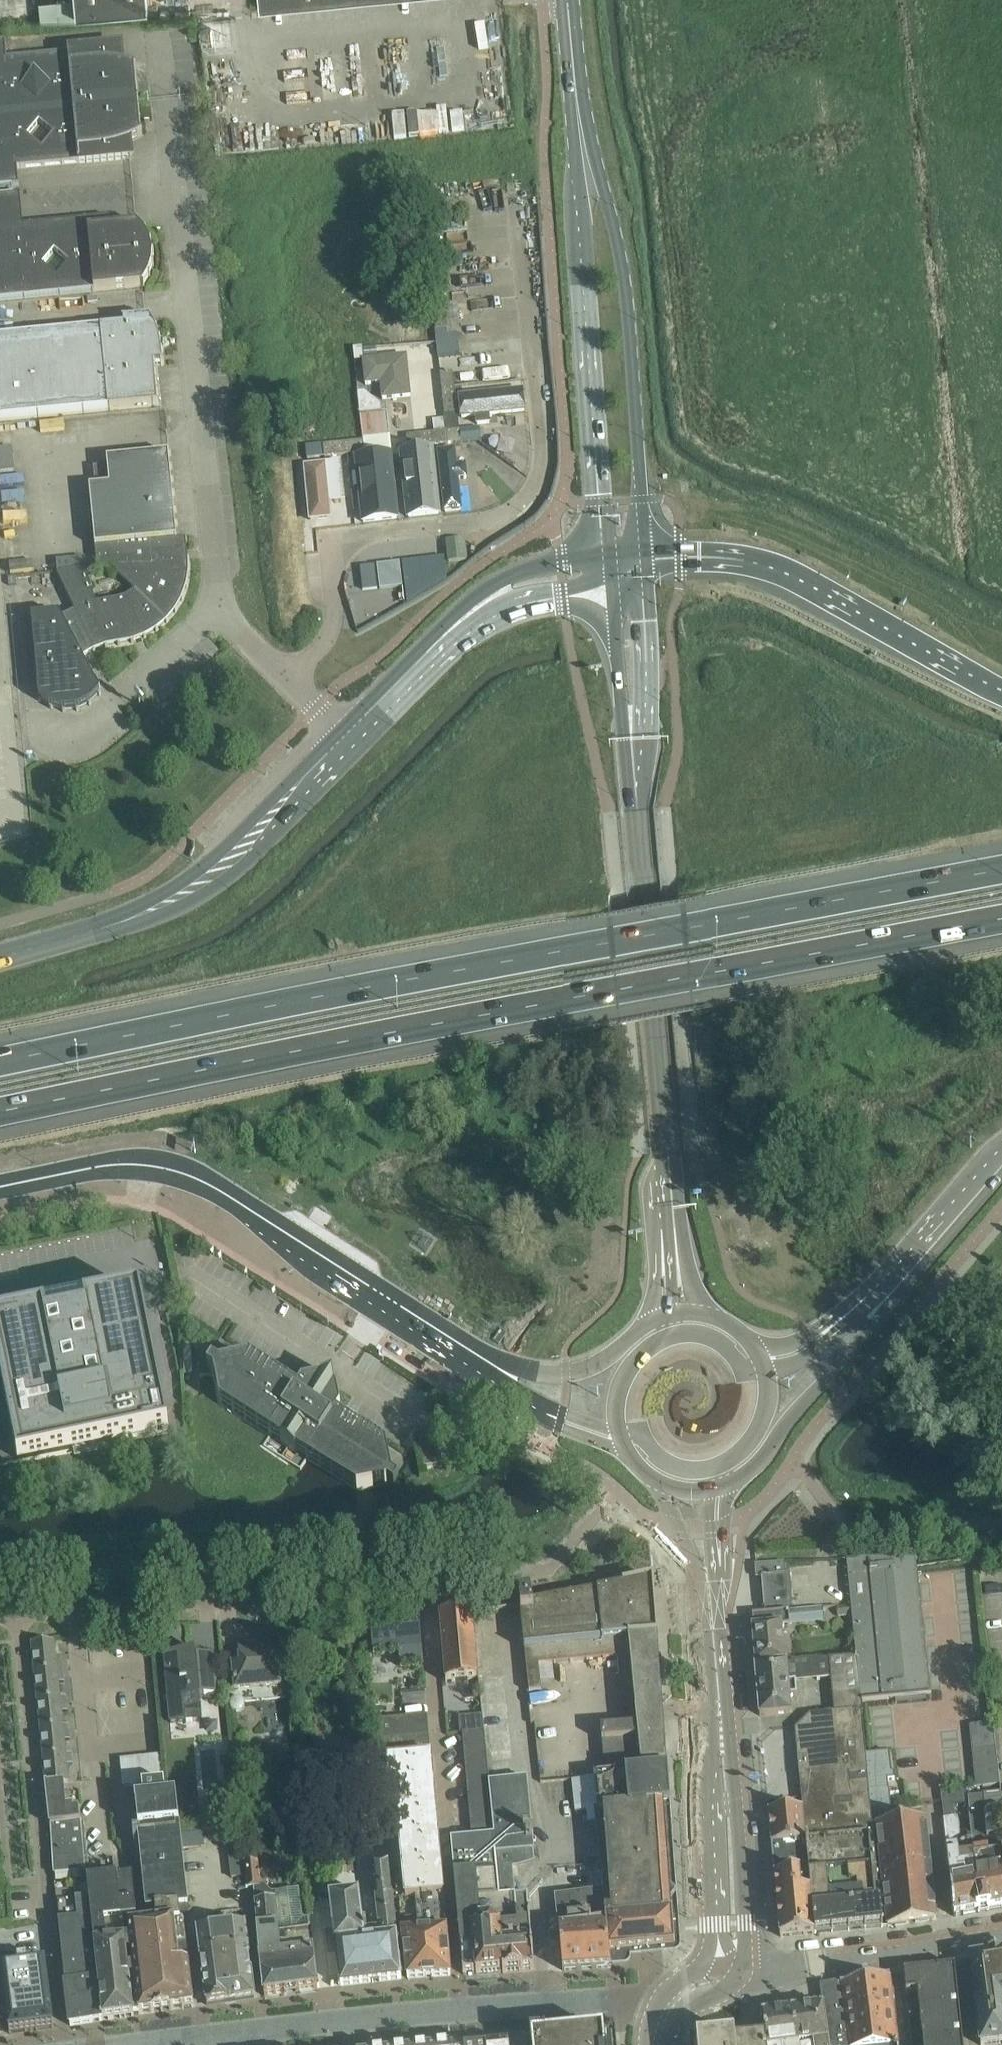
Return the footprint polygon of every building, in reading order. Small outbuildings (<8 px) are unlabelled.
[(96,13),(148,8),(147,0),(75,0),(76,14),(96,13)] [(69,52),(68,52),(2,59),(0,42),(6,42),(5,41),(0,41),(0,114),(139,101),(137,101),(134,69),(136,69),(136,67),(131,65),(125,64),(121,63),(120,49),(120,48),(119,48),(119,47),(119,48),(112,48),(105,49),(98,50),(98,49),(98,50),(91,50),(90,50),(84,51),(83,51),(76,52),(76,51),(76,52),(69,52)] [(139,101),(0,114),(0,187),(19,185),(19,184),(14,184),(12,168),(86,161),(87,161),(94,160),(94,161),(94,160),(101,160),(108,159),(115,158),(115,159),(116,159),(116,158),(122,158),(123,158),(129,157),(130,157),(130,156),(128,142),(132,140),(138,137),(143,135),(142,133),(141,134),(138,102),(139,102),(139,101)] [(470,110),(429,111),(429,135),(471,134),(470,110)] [(438,194),(441,214),(501,206),(498,186),(438,194)] [(124,288),(142,286),(144,287),(144,286),(149,275),(152,265),(153,253),(150,242),(144,232),(138,225),(138,224),(137,223),(136,224),(106,227),(106,218),(110,218),(110,217),(17,225),(14,195),(20,194),(20,193),(0,195),(0,299),(124,288)] [(434,205),(422,206),(427,246),(439,245),(434,205)] [(444,234),(447,254),(506,246),(503,226),(444,234)] [(450,277),(453,297),(510,289),(508,269),(450,277)] [(443,289),(431,290),(437,329),(449,328),(443,289)] [(458,337),(516,329),(513,309),(455,317),(458,337)] [(129,320),(122,321),(123,327),(0,338),(0,420),(159,405),(159,404),(158,404),(154,366),(164,365),(164,363),(162,363),(161,351),(159,340),(155,328),(150,319),(151,318),(151,317),(148,318),(129,320)] [(434,330),(437,357),(458,355),(456,335),(447,336),(447,329),(434,330)] [(363,358),(376,357),(375,352),(375,349),(362,350),(363,358)] [(363,358),(366,384),(381,383),(382,398),(409,396),(405,354),(379,357),(363,358)] [(439,375),(443,416),(455,414),(451,374),(439,375)] [(462,417),(476,415),(477,424),(489,423),(488,414),(524,411),(522,391),(460,397),(462,417)] [(386,411),(360,414),(363,437),(389,434),(386,411)] [(434,432),(446,431),(445,420),(433,422),(434,432)] [(461,430),(461,434),(462,441),(462,442),(479,441),(477,428),(461,430)] [(461,430),(461,429),(448,430),(449,442),(462,441),(461,434),(461,430)] [(407,435),(408,447),(449,443),(448,431),(446,431),(434,432),(407,435)] [(363,437),(364,439),(365,450),(365,451),(365,452),(392,450),(391,434),(389,434),(363,437)] [(364,439),(323,443),(324,456),(365,451),(365,450),(364,439)] [(323,443),(323,442),(306,444),(307,458),(324,456),(323,443)] [(438,451),(445,511),(461,510),(458,479),(467,478),(465,465),(456,466),(454,450),(438,451)] [(392,455),(399,513),(432,509),(426,452),(392,455)] [(171,453),(107,459),(109,485),(89,487),(97,569),(112,568),(135,590),(127,596),(124,597),(116,599),(114,599),(96,602),(87,570),(57,572),(75,610),(61,617),(58,611),(31,614),(40,698),(38,699),(40,701),(42,700),(51,707),(64,711),(78,710),(90,704),(98,694),(99,695),(101,693),(100,692),(82,658),(85,657),(83,655),(94,650),(106,646),(132,641),(145,636),(156,629),(167,621),(175,610),(182,599),(186,586),(189,573),(189,558),(185,559),(179,560),(169,455),(171,455),(171,453)] [(382,472),(375,473),(373,460),(356,462),(361,521),(378,520),(375,490),(384,489),(382,472)] [(339,490),(338,480),(329,481),(328,470),(308,472),(314,525),(334,523),(331,491),(339,490)] [(447,541),(449,561),(467,559),(465,539),(447,541)] [(446,580),(443,557),(402,562),(407,603),(414,599),(425,593),(434,587),(441,583),(446,580)] [(400,562),(377,565),(380,588),(403,585),(400,562)] [(375,565),(360,567),(363,589),(377,587),(375,565)] [(169,1433),(141,1293),(0,1322),(0,1467),(169,1433)] [(341,1409),(336,1389),(336,1386),(334,1377),(324,1379),(302,1384),(298,1389),(249,1358),(219,1364),(212,1360),(207,1368),(214,1372),(220,1403),(282,1442),(281,1443),(295,1452),(296,1451),(357,1491),(388,1484),(394,1488),(399,1481),(393,1476),(386,1446),(337,1414),(341,1409)] [(442,1467),(437,1438),(419,1441),(425,1470),(442,1467)] [(884,1700),(931,1695),(916,1559),(846,1558),(852,1605),(853,1616),(857,1656),(862,1704),(885,1701),(884,1700)] [(784,1563),(756,1565),(757,1577),(762,1576),(765,1608),(793,1606),(790,1574),(786,1574),(786,1563),(784,1563)] [(662,1713),(662,1704),(653,1580),(532,1602),(531,1594),(520,1596),(521,1604),(520,1604),(522,1624),(528,1689),(542,1688),(540,1663),(619,1657),(623,1706),(622,1706),(622,1707),(631,1707),(631,1715),(632,1726),(601,1729),(604,1775),(642,1771),(642,1773),(667,1770),(663,1719),(662,1713)] [(825,1605),(795,1610),(797,1624),(827,1619),(825,1605)] [(853,1616),(852,1605),(837,1607),(839,1617),(853,1616)] [(755,1666),(784,1664),(780,1626),(793,1624),(792,1611),(752,1614),(753,1627),(752,1627),(755,1666)] [(445,1682),(478,1679),(472,1613),(439,1616),(445,1682)] [(399,1666),(402,1666),(422,1664),(421,1649),(419,1618),(372,1622),(374,1653),(398,1651),(399,1666)] [(55,1656),(54,1641),(32,1643),(35,1671),(62,1669),(61,1655),(55,1656)] [(232,1662),(234,1682),(235,1688),(281,1684),(277,1642),(238,1646),(240,1662),(232,1662)] [(217,1697),(216,1681),(214,1661),(197,1662),(196,1650),(164,1652),(170,1723),(203,1720),(201,1698),(217,1697)] [(862,1704),(857,1656),(829,1659),(829,1660),(831,1679),(834,1712),(809,1714),(795,1729),(802,1807),(806,1840),(872,1833),(870,1812),(883,1811),(882,1805),(872,1806),(866,1754),(861,1711),(863,1711),(862,1704)] [(829,1660),(815,1661),(817,1680),(831,1679),(829,1660)] [(985,1715),(984,1660),(967,1660),(968,1707),(982,1707),(982,1715),(985,1715)] [(755,1666),(760,1716),(791,1713),(789,1695),(797,1695),(796,1681),(817,1680),(815,1661),(784,1664),(755,1666)] [(63,1682),(62,1669),(35,1671),(38,1700),(65,1697),(59,1697),(58,1683),(63,1682)] [(472,1837),(451,1839),(463,1974),(476,1973),(476,1974),(499,1972),(503,1972),(503,1973),(534,1970),(529,1908),(528,1894),(515,1896),(511,1853),(534,1851),(533,1836),(534,1836),(533,1832),(527,1779),(514,1780),(504,1676),(478,1679),(484,1731),(485,1744),(486,1757),(488,1770),(489,1783),(490,1796),(492,1809),(493,1822),(494,1835),(472,1837)] [(65,1697),(38,1700),(41,1728),(62,1726),(61,1712),(67,1712),(65,1697)] [(232,1700),(231,1703),(231,1707),(233,1710),(236,1712),(240,1711),(243,1709),(245,1706),(244,1702),(242,1699),(239,1697),(235,1698),(232,1700)] [(427,1715),(396,1718),(396,1724),(398,1739),(401,1738),(406,1738),(412,1737),(417,1737),(423,1736),(429,1736),(427,1715)] [(991,1723),(971,1726),(977,1785),(998,1783),(991,1723)] [(396,1724),(377,1726),(378,1740),(384,1740),(390,1739),(395,1739),(398,1739),(396,1724)] [(68,1725),(62,1726),(41,1728),(44,1756),(65,1754),(63,1741),(69,1740),(68,1725)] [(484,1731),(462,1733),(463,1746),(485,1744),(484,1731)] [(485,1744),(463,1746),(465,1759),(486,1757),(485,1744)] [(883,1811),(891,1810),(887,1780),(894,1779),(894,1772),(891,1772),(889,1752),(866,1754),(872,1806),(882,1805),(883,1811)] [(71,1754),(65,1754),(44,1756),(46,1785),(65,1783),(67,1783),(66,1765),(72,1764),(71,1754)] [(431,1756),(385,1760),(387,1781),(395,1780),(405,1896),(417,1896),(420,1932),(403,1933),(406,1958),(407,1978),(450,1976),(431,1759),(431,1756)] [(160,1757),(120,1761),(123,1786),(135,1785),(135,1780),(142,1779),(143,1786),(142,1786),(143,1798),(134,1799),(145,1884),(139,1885),(141,1908),(173,1904),(175,1910),(186,1905),(189,1911),(190,1911),(190,1910),(192,1909),(189,1903),(176,1795),(165,1796),(164,1784),(163,1784),(160,1757)] [(486,1757),(465,1759),(466,1772),(488,1770),(486,1757)] [(488,1770),(466,1772),(467,1785),(489,1783),(488,1770)] [(642,1771),(604,1775),(594,1776),(597,1809),(594,1809),(602,1884),(603,1893),(606,1912),(621,1910),(622,1920),(672,1913),(663,1804),(670,1804),(667,1770),(642,1773),(642,1771)] [(67,1805),(65,1783),(46,1785),(51,1825),(81,1822),(79,1804),(67,1805)] [(489,1783),(467,1785),(468,1798),(490,1796),(489,1783)] [(982,1911),(975,1852),(959,1855),(958,1847),(962,1842),(959,1820),(956,1818),(955,1808),(966,1807),(965,1795),(966,1795),(966,1791),(941,1793),(953,1916),(982,1911)] [(1001,1908),(1001,1805),(1000,1793),(984,1795),(988,1838),(998,1836),(998,1841),(1000,1840),(1001,1854),(990,1855),(990,1850),(975,1852),(982,1911),(1001,1908)] [(984,1795),(967,1797),(972,1840),(988,1838),(984,1795)] [(490,1796),(468,1798),(469,1811),(492,1809),(490,1796)] [(806,1840),(802,1807),(768,1810),(780,1937),(815,1934),(806,1840)] [(492,1809),(469,1811),(470,1824),(493,1822),(492,1809)] [(902,1809),(891,1810),(883,1811),(870,1812),(872,1833),(878,1832),(885,1907),(888,1927),(915,1922),(903,1820),(902,1809)] [(925,1818),(903,1820),(915,1922),(936,1919),(925,1818)] [(86,1871),(81,1822),(51,1825),(54,1874),(86,1871)] [(493,1822),(470,1824),(472,1837),(494,1835),(493,1822)] [(238,1827),(226,1828),(227,1836),(239,1835),(238,1827)] [(202,1832),(181,1835),(183,1849),(204,1846),(202,1832)] [(872,1833),(806,1840),(815,1934),(816,1934),(816,1932),(831,1931),(832,1932),(833,1932),(833,1931),(881,1926),(881,1927),(883,1927),(880,1903),(879,1903),(872,1833)] [(239,1835),(227,1836),(228,1845),(240,1843),(239,1835)] [(240,1843),(228,1845),(229,1853),(241,1851),(240,1843)] [(241,1851),(229,1853),(230,1861),(242,1860),(241,1851)] [(242,1860),(230,1861),(231,1869),(243,1868),(242,1860)] [(274,1890),(261,1884),(264,1884),(261,1860),(247,1862),(247,1864),(250,1886),(252,1886),(262,1956),(259,1956),(264,1996),(318,1989),(310,1929),(309,1930),(307,1914),(302,1915),(300,1888),(274,1890)] [(341,1986),(401,1979),(388,1861),(371,1863),(379,1937),(364,1939),(363,1933),(367,1933),(365,1915),(361,1915),(358,1890),(330,1894),(341,1986)] [(243,1868),(231,1869),(232,1877),(244,1876),(243,1868)] [(100,1998),(103,2021),(134,2016),(134,2015),(124,1918),(137,1917),(132,1873),(121,1875),(121,1874),(90,1877),(90,1878),(88,1878),(100,1998)] [(588,1885),(589,1894),(555,1897),(563,1971),(611,1967),(609,1952),(602,1893),(603,1893),(602,1884),(588,1885)] [(606,1912),(603,1893),(602,1893),(609,1952),(616,1952),(617,1951),(666,1947),(674,1947),(672,1913),(622,1920),(621,1910),(606,1912)] [(103,2021),(100,1998),(97,1999),(89,1918),(79,1919),(76,1899),(57,1901),(65,1984),(70,2026),(73,2026),(73,2024),(99,2019),(99,2021),(103,2021)] [(140,2014),(193,2007),(183,1920),(180,1919),(129,1925),(140,2014)] [(245,1925),(221,1928),(222,1937),(230,2002),(254,1998),(245,1925)] [(207,2005),(230,2002),(222,1937),(221,1929),(197,1932),(207,2005)] [(970,1959),(976,2000),(975,2001),(981,2044),(1001,2042),(1001,1954),(970,1959)] [(19,1967),(1,1969),(9,2034),(54,2028),(46,1964),(28,1966),(28,1964),(18,1965),(19,1967)] [(954,1966),(904,1972),(906,1992),(918,1991),(919,2003),(924,2002),(925,2012),(920,2012),(923,2044),(963,2044),(955,1966),(954,1966)] [(823,2005),(826,2030),(828,2044),(897,2044),(890,1976),(840,1984),(842,2003),(823,2005)] [(793,2009),(798,2044),(828,2044),(826,2030),(823,2005),(793,2009)] [(793,2009),(762,2013),(762,2015),(763,2015),(767,2044),(798,2044),(793,2009)] [(509,2044),(605,2044),(603,2032),(537,2038),(508,2041),(509,2044)] [(765,2035),(734,2038),(734,2036),(697,2040),(697,2044),(766,2044),(765,2035)]
